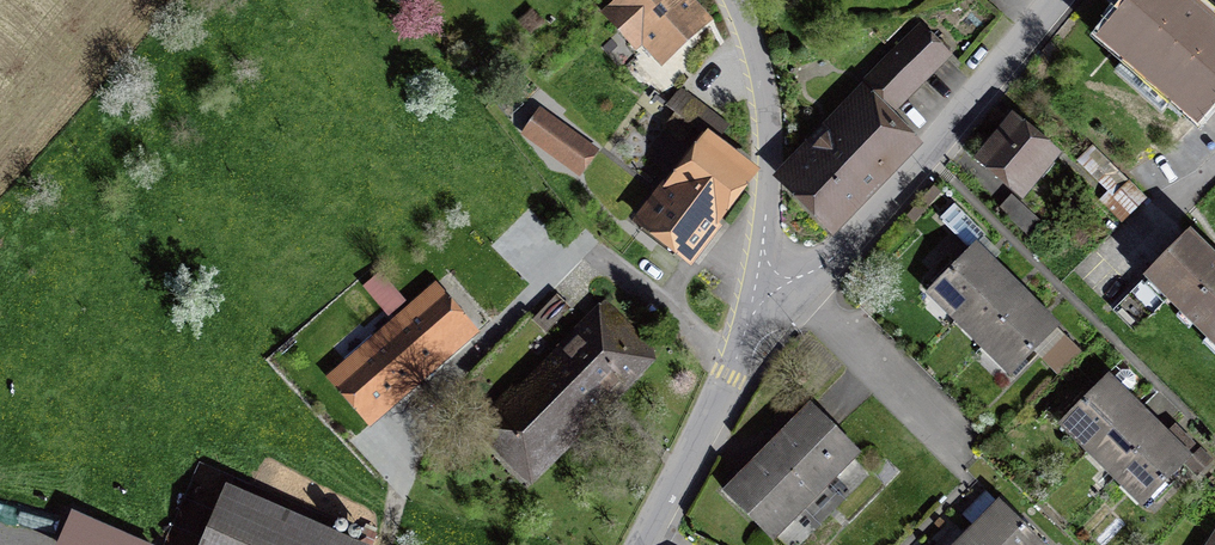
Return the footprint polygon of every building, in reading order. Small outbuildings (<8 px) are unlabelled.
[(599,18),(636,58),(644,51),(663,71),(715,22),(694,0),(618,0),(599,18)] [(1098,35),(1198,123),(1214,104),(1214,21),(1193,2),(1195,0),(1129,0),(1098,35)] [(893,122),(953,60),(922,30),(862,92),(893,122)] [(893,122),(862,92),(773,182),(833,242),(923,151),(893,122)] [(543,113),(523,140),(583,184),(603,157),(543,113)] [(1057,152),(1010,113),(976,153),(1023,192),(1057,152)] [(758,172),(705,134),(635,230),(688,268),(758,172)] [(1014,197),(1002,211),(1027,234),(1040,220),(1014,197)] [(1135,281),(1214,358),(1214,266),(1181,234),(1135,281)] [(927,293),(954,321),(1002,274),(975,246),(927,293)] [(378,298),(392,289),(380,270),(366,279),(378,298)] [(954,321),(980,347),(1028,299),(1002,274),(954,321)] [(430,288),(328,377),(371,426),(472,337),(430,288)] [(1057,329),(1028,299),(980,347),(1010,376),(1057,329)] [(660,362),(604,305),(474,433),(531,490),(660,362)] [(1060,421),(1090,450),(1133,406),(1103,376),(1060,421)] [(1090,450),(1113,473),(1157,429),(1133,406),(1090,450)] [(721,496),(769,544),(771,544),(859,460),(809,409),(721,496)] [(1188,460),(1157,429),(1113,473),(1145,504),(1188,460)] [(224,491),(200,544),(348,544),(224,491)] [(971,528),(988,544),(1037,544),(996,504),(971,528)] [(59,544),(162,544),(163,540),(70,511),(59,544)] [(971,528),(954,544),(988,544),(971,528)] [(1207,544),(1214,544),(1214,532),(1207,544)]
